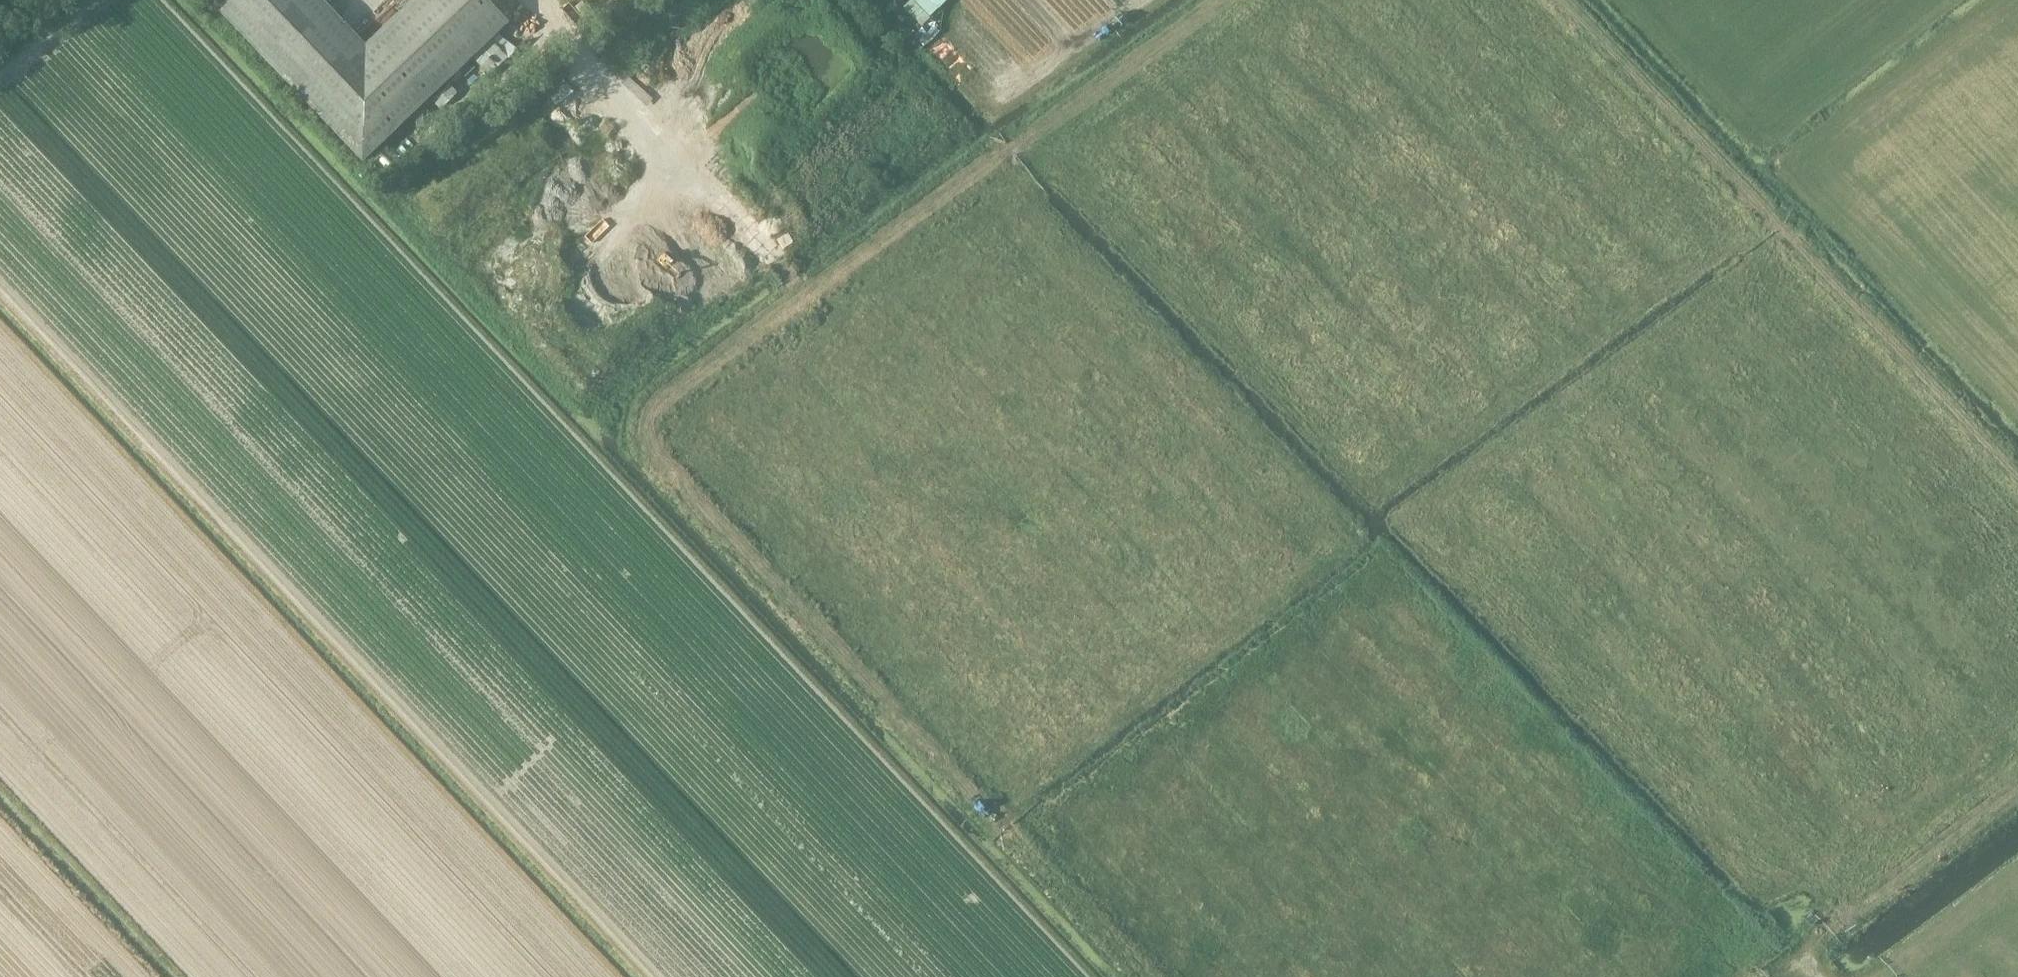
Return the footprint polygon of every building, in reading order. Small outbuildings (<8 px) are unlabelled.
[(363,43),(322,0),(207,0),(361,161),(508,22),(487,0),(409,0),(363,43)] [(483,56),(476,65),(490,76),(497,67),(483,56)]
